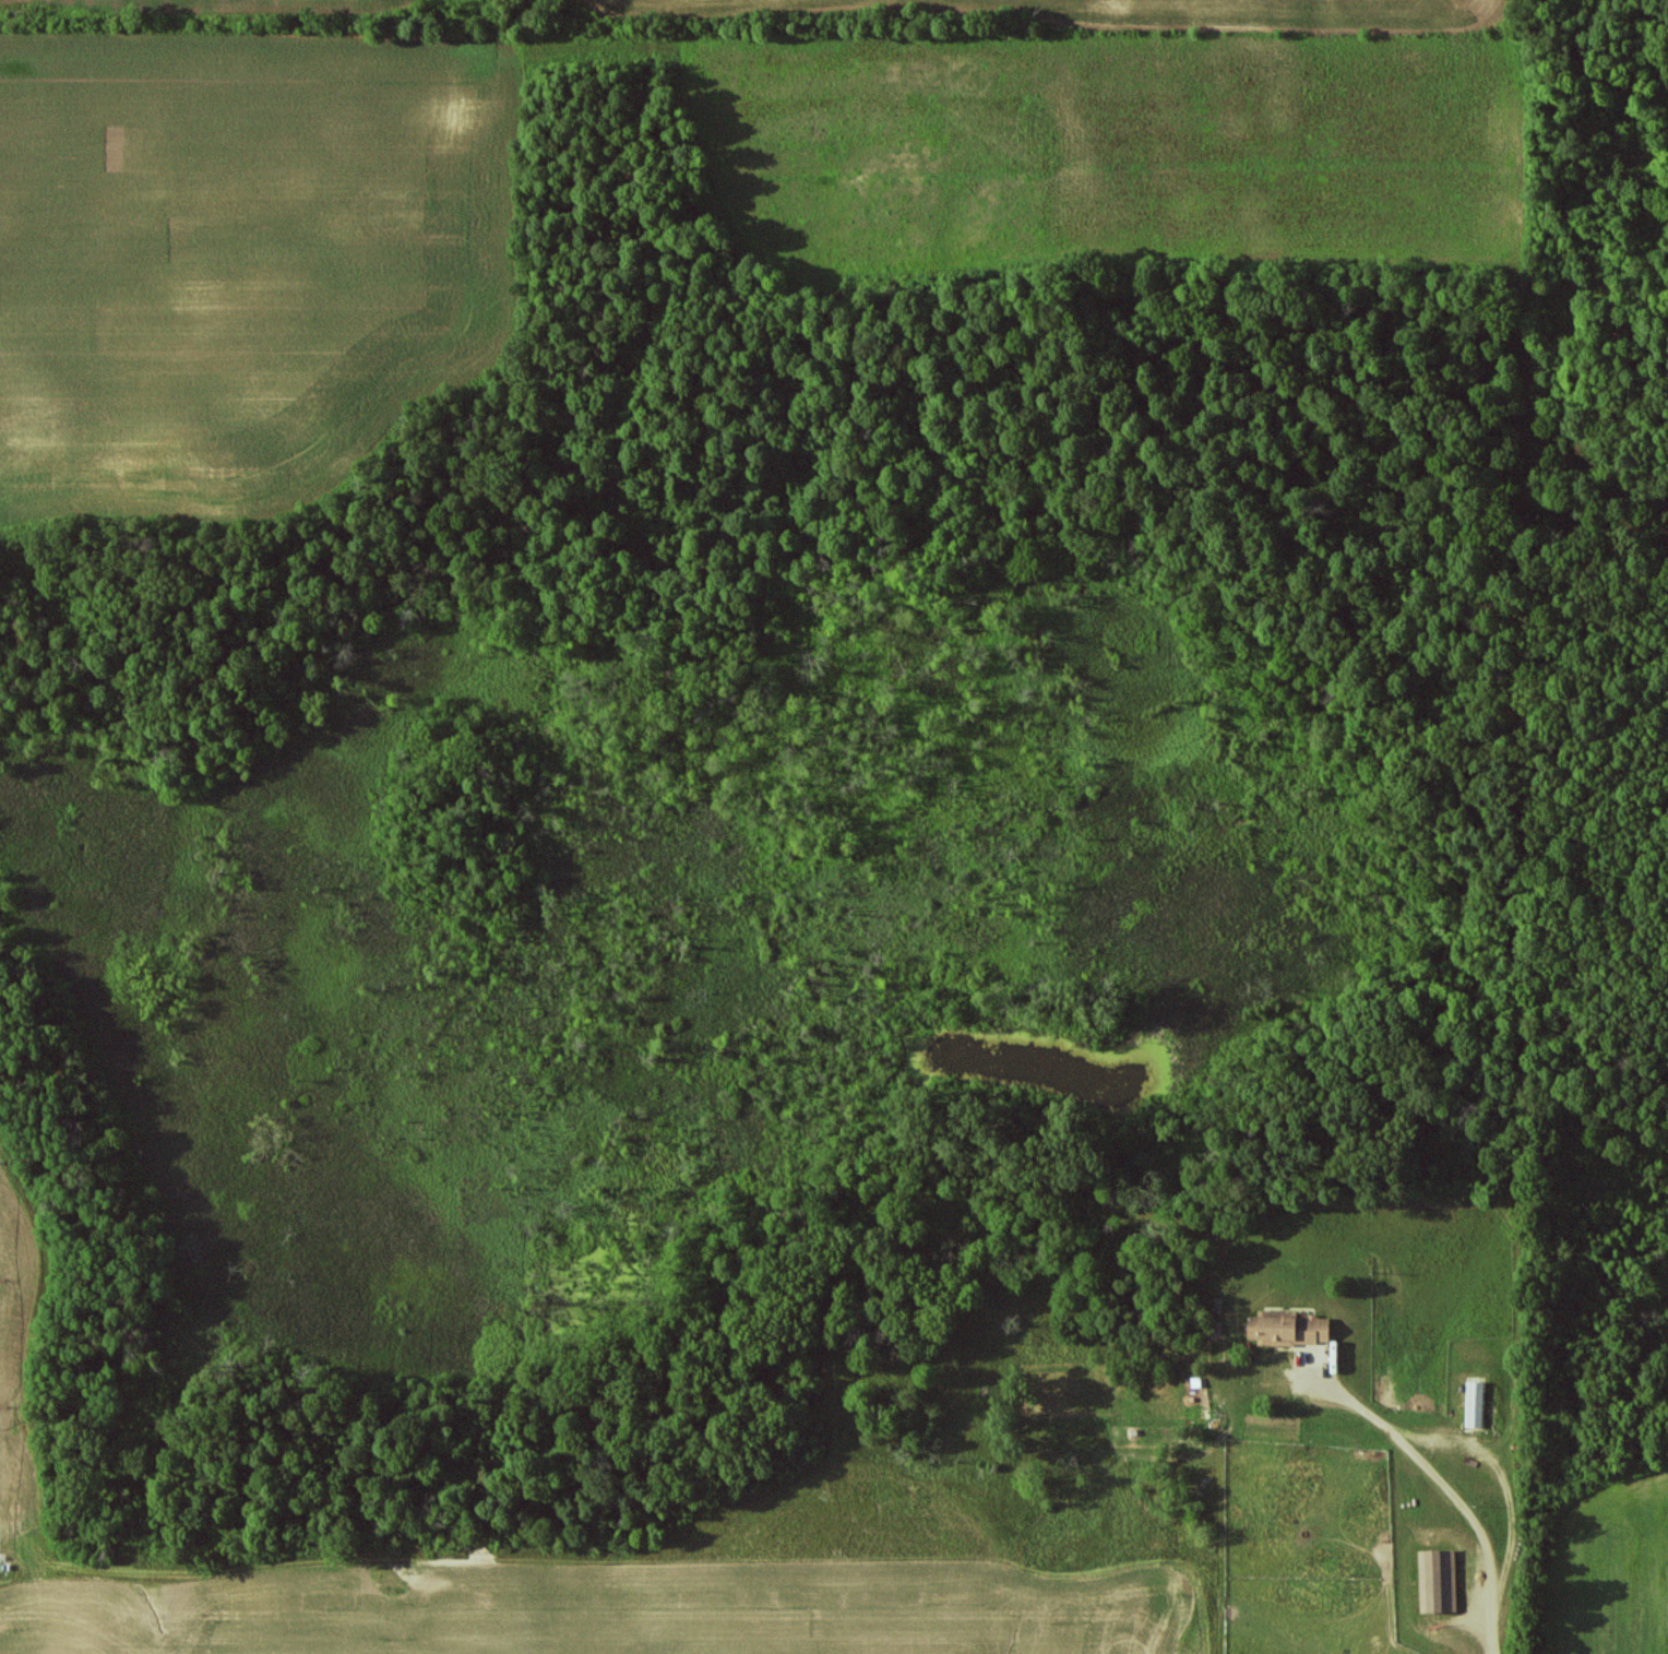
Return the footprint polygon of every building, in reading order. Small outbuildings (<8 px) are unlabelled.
[(1261,1345),(1333,1345),(1333,1317),(1299,1317),(1299,1311),(1263,1311),(1263,1317),(1252,1317),(1252,1340),(1261,1340),(1261,1345)] [(1486,1427),(1487,1382),(1468,1382),(1467,1427),(1486,1427)] [(1459,1613),(1457,1550),(1421,1551),(1423,1614),(1459,1613)]
